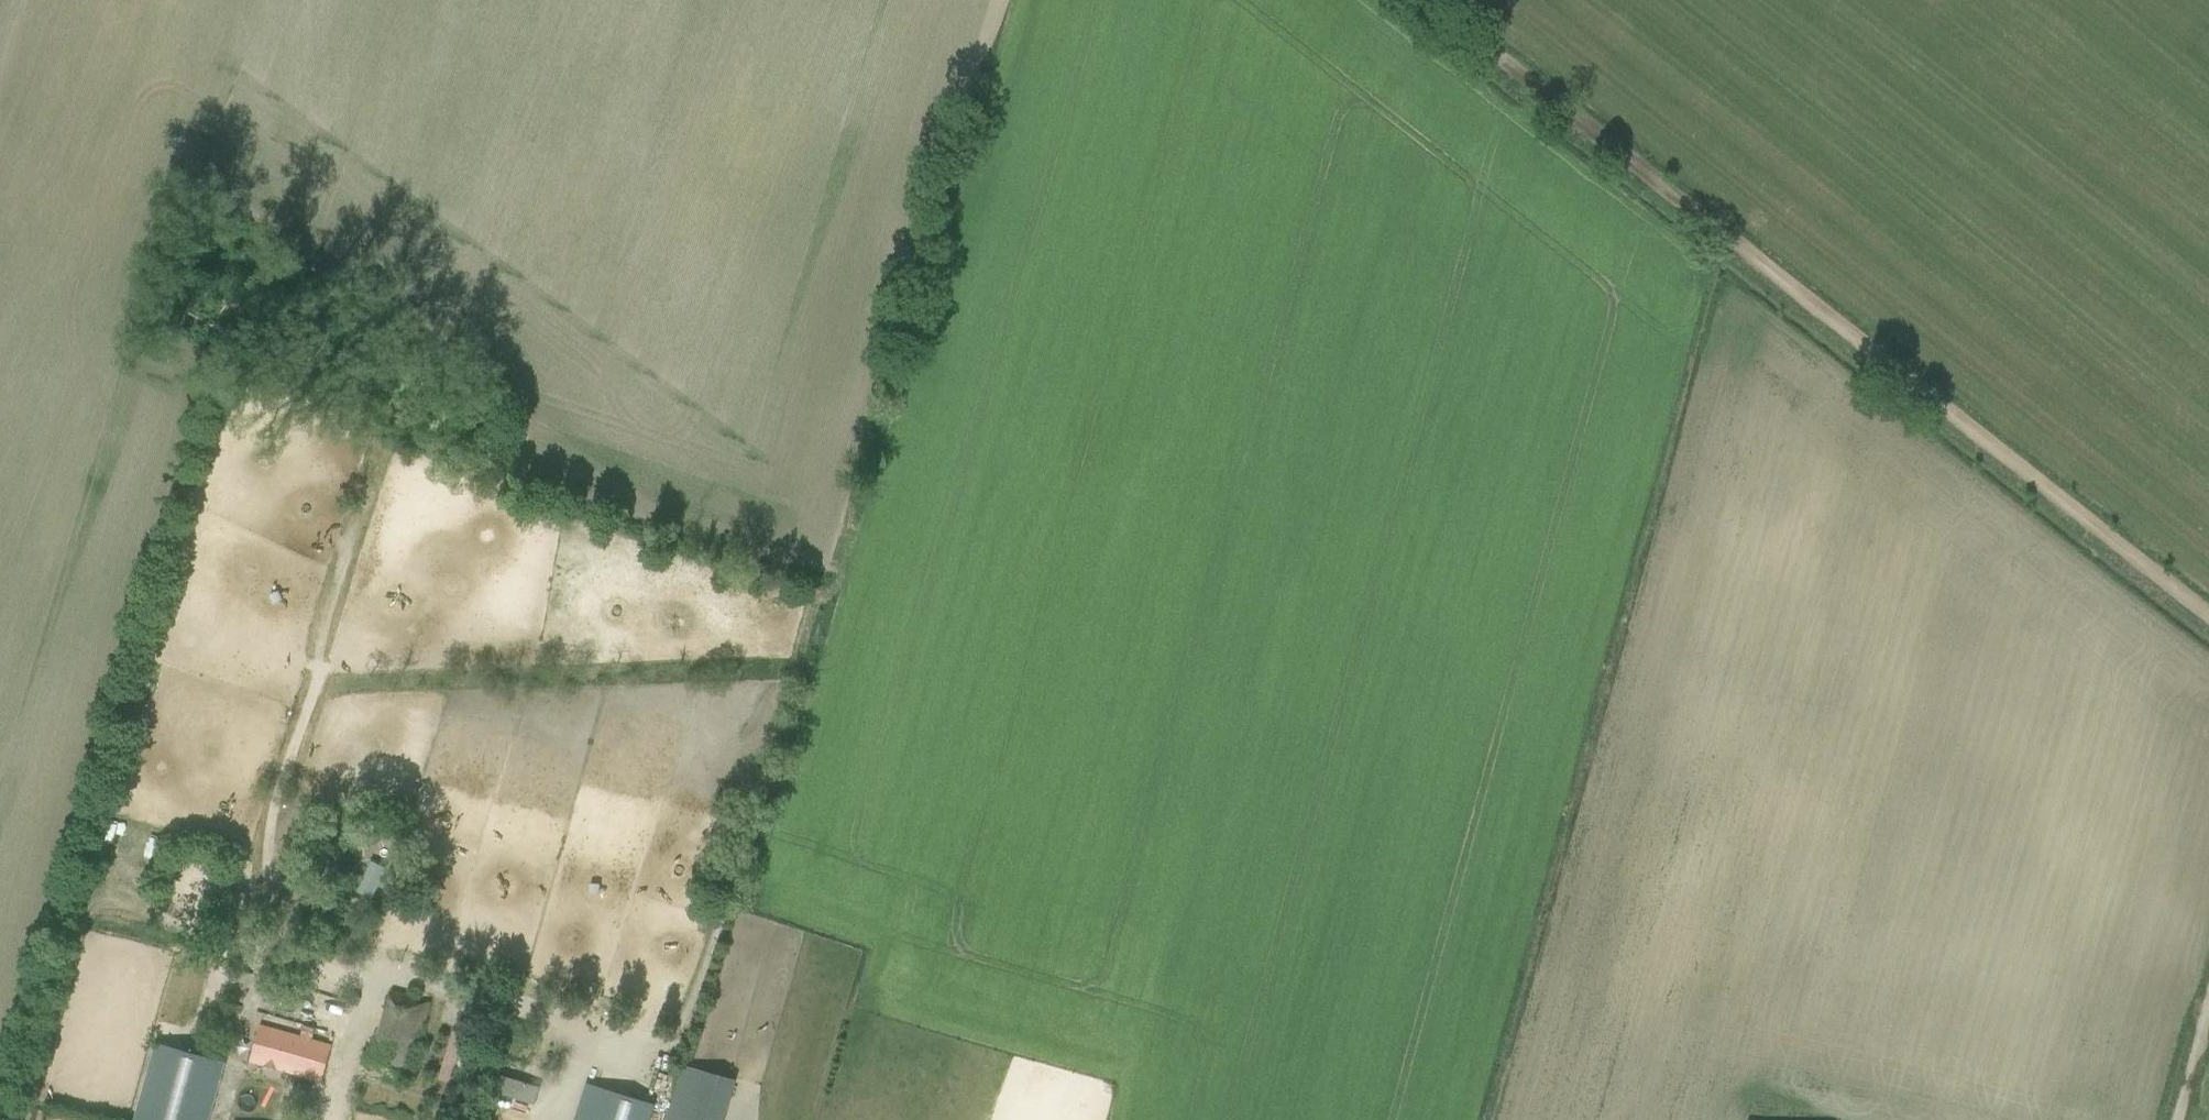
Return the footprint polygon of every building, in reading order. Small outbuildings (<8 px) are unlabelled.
[(387,836),(375,818),(354,832),(366,850),(387,836)] [(384,880),(389,864),(367,859),(363,875),(384,880)] [(363,909),(370,886),(349,880),(342,903),(363,909)] [(414,1052),(429,1006),(389,993),(363,1072),(403,1085),(410,1064),(414,1052)] [(302,1026),(299,1037),(259,1025),(247,1062),(319,1083),(330,1045),(310,1040),(313,1029),(302,1026)] [(459,1088),(472,1047),(456,1042),(442,1083),(459,1088)] [(155,1044),(134,1119),(207,1119),(224,1063),(155,1044)] [(732,1081),(683,1068),(669,1119),(721,1119),(732,1081)] [(575,1119),(650,1119),(655,1105),(587,1084),(575,1119)]
